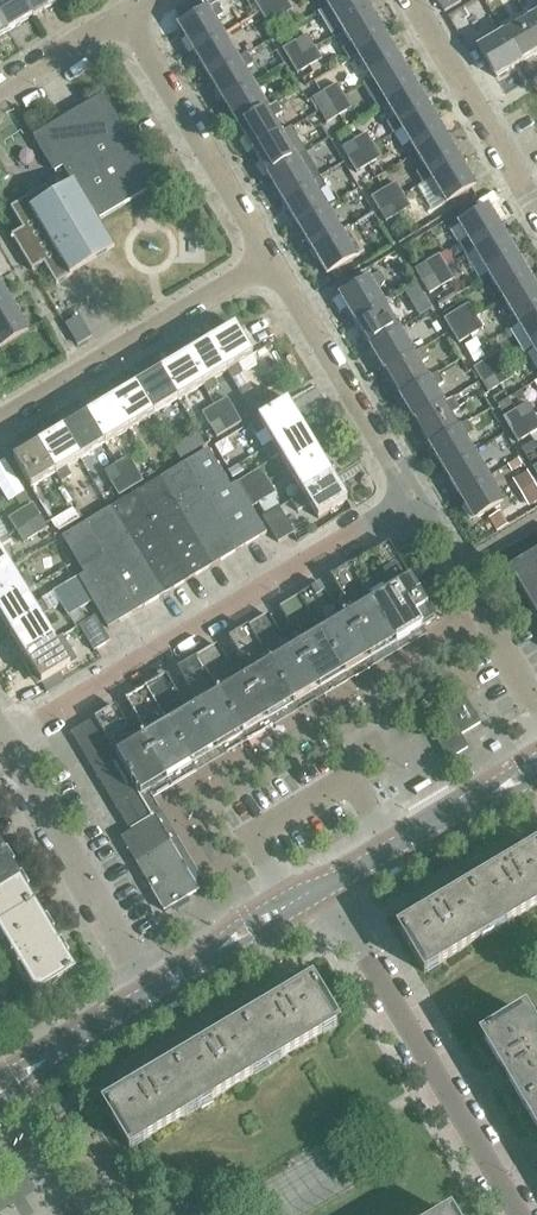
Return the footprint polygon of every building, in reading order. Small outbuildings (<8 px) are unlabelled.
[(33,16),(23,0),(0,0),(0,17),(8,31),(33,16)] [(33,16),(57,1),(57,0),(23,0),(33,16)] [(273,5),(270,0),(253,0),(260,12),(273,5)] [(292,10),(286,0),(281,0),(273,5),(280,17),(292,10)] [(342,30),(371,13),(363,0),(336,0),(327,5),(342,30)] [(461,2),(459,0),(437,0),(444,12),(461,2)] [(217,4),(179,27),(194,52),(223,34),(214,20),(223,14),(217,4)] [(268,25),(280,17),(273,5),(260,12),(268,25)] [(386,38),(371,13),(342,30),(351,44),(342,49),(348,60),(357,55),(386,38)] [(529,18),(536,32),(536,13),(529,18)] [(8,31),(0,17),(0,36),(8,31)] [(504,33),(521,62),(536,52),(536,32),(529,18),(504,33)] [(478,48),(495,77),(521,62),(504,33),(478,48)] [(237,59),(223,34),(194,52),(208,76),(237,59)] [(307,52),(315,48),(307,35),(295,42),(302,54),(307,51),(307,52)] [(372,80),(401,63),(386,38),(357,55),(372,80)] [(290,61),(302,54),(295,42),(283,49),(290,61)] [(322,59),(315,48),(307,52),(307,51),(302,54),(310,66),(322,59)] [(246,54),(237,59),(208,76),(223,101),(252,84),(243,69),(252,64),(246,54)] [(297,74),(310,66),(302,54),(290,61),(297,74)] [(401,63),(372,80),(363,85),(378,110),(387,105),(415,87),(401,63)] [(252,84),(223,101),(238,126),(267,109),(252,84)] [(332,104),(344,96),(337,84),(324,91),(332,104)] [(430,112),(415,87),(387,105),(395,119),(387,124),(393,135),(401,129),(430,112)] [(321,113),(326,110),(324,108),(332,104),(324,91),(312,99),(321,113)] [(96,221),(157,184),(103,94),(33,137),(55,173),(64,167),(74,185),(52,198),(46,187),(10,208),(22,229),(11,236),(32,271),(43,264),(56,285),(114,250),(96,221)] [(339,116),(351,109),(344,96),(332,104),(339,116)] [(276,103),(267,109),(238,126),(253,151),(282,133),(273,119),(282,113),(276,103)] [(327,123),(339,116),(332,104),(324,108),(326,110),(321,113),(327,123)] [(416,154),(445,137),(430,112),(401,129),(416,154)] [(291,128),(282,133),(253,151),(268,176),(305,153),(291,128)] [(361,153),(374,146),(366,133),(354,141),(361,153)] [(460,162),(445,137),(416,154),(425,169),(416,174),(422,184),(431,179),(460,162)] [(351,163),(355,160),(353,158),(361,153),(354,141),(342,148),(351,163)] [(369,165),(381,158),(374,146),(361,153),(369,165)] [(303,168),(311,163),(305,153),(268,176),(282,200),(311,183),(303,168)] [(356,173),(369,165),(361,153),(353,158),(355,160),(351,163),(356,173)] [(475,186),(460,162),(431,179),(446,204),(475,186)] [(8,177),(0,163),(0,182),(8,177)] [(320,178),(311,183),(282,200),(297,225),(326,208),(317,193),(326,188),(320,178)] [(391,202),(403,195),(396,183),(384,190),(391,202)] [(380,212),(385,209),(384,207),(391,202),(384,190),(371,197),(380,212)] [(398,215),(411,207),(403,195),(391,202),(398,215)] [(386,222),(398,215),(391,202),(384,207),(385,209),(380,212),(386,222)] [(326,208),(297,225),(312,250),(341,233),(326,208)] [(465,256),(474,251),(474,250),(503,233),(488,208),(459,226),(468,241),(459,246),(465,256)] [(365,252),(350,227),(341,233),(312,250),(327,275),(365,252)] [(474,250),(474,251),(488,275),(517,258),(503,233),(474,250)] [(433,275),(446,268),(438,255),(426,263),(433,275)] [(488,275),(503,300),(532,282),(517,258),(488,275)] [(429,281),(435,277),(433,275),(426,263),(414,270),(420,281),(426,278),(429,281)] [(441,287),(453,280),(446,268),(433,275),(435,277),(441,287)] [(347,281),(352,289),(373,277),(368,269),(347,281)] [(379,273),(340,297),(355,321),(384,304),(377,292),(384,282),(379,273)] [(441,287),(435,277),(429,281),(426,278),(420,281),(428,294),(441,287)] [(518,324),(536,313),(536,291),(532,282),(503,300),(518,324)] [(0,285),(0,313),(12,306),(0,285)] [(355,321),(370,346),(398,329),(384,304),(355,321)] [(463,324),(475,317),(468,305),(456,312),(463,324)] [(28,331),(12,306),(0,313),(0,348),(28,331)] [(452,334),(458,330),(456,328),(463,324),(456,312),(443,319),(452,334)] [(533,349),(536,346),(536,313),(518,324),(533,349)] [(66,325),(78,345),(90,337),(78,317),(66,325)] [(470,337),(482,329),(475,317),(463,324),(470,337)] [(458,344),(470,337),(463,324),(456,328),(458,330),(452,334),(458,344)] [(248,384),(236,365),(252,356),(235,327),(210,342),(227,371),(238,390),(248,384)] [(398,329),(370,346),(384,371),(413,353),(398,329)] [(227,371),(210,342),(186,357),(203,385),(203,386),(202,386),(207,395),(217,389),(212,380),(227,371)] [(384,371),(399,395),(428,378),(420,364),(428,359),(422,348),(413,354),(413,353),(384,371)] [(492,374),(505,366),(497,354),(485,361),(492,374)] [(161,371),(178,400),(202,386),(203,386),(203,385),(186,357),(161,371)] [(481,383),(487,379),(486,378),(492,374),(485,361),(473,369),(481,383)] [(500,386),(512,379),(505,366),(492,374),(500,386)] [(161,371),(136,386),(153,415),(178,400),(161,371)] [(428,378),(399,395),(414,420),(443,403),(434,388),(443,383),(437,373),(428,378)] [(487,393),(500,386),(492,374),(486,378),(487,379),(481,383),(487,393)] [(276,384),(266,390),(273,401),(283,396),(276,384)] [(129,430),(153,415),(136,386),(112,401),(129,430)] [(245,402),(252,398),(254,397),(248,386),(239,392),(245,402)] [(523,390),(499,405),(505,415),(530,400),(523,390)] [(223,418),(235,411),(227,398),(215,405),(223,418)] [(414,420),(429,445),(458,427),(450,415),(459,409),(452,398),(443,403),(414,420)] [(87,416),(104,444),(104,445),(129,430),(112,401),(87,416)] [(256,436),(265,430),(273,444),(302,427),(287,402),(249,425),(256,436)] [(529,421),(535,418),(527,403),(515,411),(522,422),(528,419),(529,421)] [(210,426),(223,418),(215,405),(202,413),(210,426)] [(230,430),(241,423),(235,411),(223,418),(230,430)] [(510,430),(522,422),(515,411),(502,418),(510,430)] [(104,445),(104,444),(87,416),(62,430),(80,459),(104,445)] [(217,437),(230,430),(223,418),(210,426),(217,437)] [(535,418),(529,421),(528,419),(522,422),(529,435),(536,431),(536,420),(535,418)] [(458,427),(429,445),(443,469),(472,452),(463,437),(473,431),(468,422),(458,428),(458,427)] [(517,443),(529,435),(522,422),(510,430),(517,443)] [(317,452),(302,427),(273,444),(264,450),(270,459),(279,454),(288,469),(317,452)] [(54,473),(55,474),(56,474),(61,483),(71,476),(66,468),(80,459),(62,430),(38,445),(54,473)] [(536,464),(536,437),(522,445),(533,466),(536,464)] [(31,489),(55,474),(54,473),(38,445),(13,460),(31,489)] [(185,463),(237,550),(266,533),(251,508),(243,495),(236,483),(230,487),(208,450),(185,463)] [(332,476),(317,452),(288,469),(303,494),(332,476)] [(443,469),(458,494),(487,477),(472,452),(443,469)] [(122,478),(136,470),(129,457),(117,464),(121,470),(118,472),(122,478)] [(10,501),(26,492),(6,458),(0,462),(0,485),(10,501)] [(212,565),(237,550),(185,463),(160,479),(212,565)] [(112,484),(122,478),(118,472),(121,470),(117,464),(104,471),(112,484)] [(238,465),(228,471),(232,479),(243,472),(238,465)] [(255,487),(267,480),(260,469),(249,476),(255,487)] [(131,488),(143,481),(136,470),(122,478),(125,483),(127,482),(131,488)] [(527,472),(514,480),(530,507),(536,503),(536,488),(527,472)] [(243,495),(255,487),(249,476),(236,483),(243,495)] [(332,476),(303,494),(291,501),(298,512),(310,505),(318,519),(347,501),(332,476)] [(487,477),(458,494),(474,520),(503,502),(487,477)] [(125,483),(122,478),(112,484),(119,496),(131,488),(127,482),(125,483)] [(187,580),(212,565),(160,479),(134,494),(187,580)] [(263,500),(275,493),(267,480),(255,487),(263,500)] [(251,508),(263,500),(255,487),(243,495),(251,508)] [(161,596),(187,580),(134,494),(109,509),(161,596)] [(15,530),(40,515),(32,503),(8,518),(15,530)] [(278,543),(294,533),(279,507),(262,517),(278,543)] [(136,611),(161,596),(109,509),(84,524),(136,611)] [(72,510),(51,522),(55,529),(59,531),(78,520),(72,510)] [(23,542),(47,527),(40,515),(15,530),(23,542)] [(77,578),(84,590),(92,602),(108,628),(136,611),(84,524),(61,538),(83,574),(77,578)] [(348,609),(343,612),(370,659),(434,620),(433,619),(431,620),(425,609),(427,608),(388,544),(330,578),(348,609)] [(10,568),(0,551),(0,574),(10,568)] [(533,612),(536,618),(536,552),(508,570),(533,612)] [(10,568),(0,574),(0,607),(25,592),(34,586),(28,577),(19,582),(10,568)] [(60,604),(84,590),(77,578),(77,577),(53,592),(60,604)] [(319,585),(300,597),(345,674),(370,659),(343,612),(337,616),(319,585)] [(68,616),(92,602),(84,590),(60,604),(68,616)] [(0,607),(0,616),(11,634),(40,616),(48,611),(42,601),(34,606),(25,592),(0,607)] [(292,643),(319,689),(345,674),(300,597),(279,609),(294,633),(298,631),(302,637),(292,643)] [(55,641),(40,616),(11,634),(26,658),(55,641)] [(94,651),(110,641),(95,616),(79,626),(94,651)] [(293,705),(319,689),(292,643),(282,649),(278,642),(282,640),(267,616),(248,628),(293,705)] [(250,668),(240,674),(267,720),(293,705),(248,628),(228,639),(243,664),(246,661),(250,668)] [(31,676),(35,673),(46,692),(64,682),(58,673),(77,661),(62,636),(55,641),(26,658),(22,661),(31,676)] [(196,658),(242,735),(267,720),(240,674),(235,677),(216,646),(196,658)] [(216,750),(242,735),(196,658),(177,670),(195,701),(189,704),(216,750)] [(190,766),(216,750),(189,704),(184,708),(165,677),(144,689),(190,766)] [(139,734),(138,734),(166,780),(190,766),(144,689),(126,700),(144,731),(139,734)] [(449,759),(467,748),(460,735),(480,723),(466,699),(442,713),(452,731),(437,739),(449,759)] [(138,796),(166,780),(138,734),(129,731),(114,707),(93,720),(109,748),(119,764),(129,780),(138,796)] [(71,733),(87,761),(109,748),(93,720),(71,733)] [(119,764),(109,748),(87,761),(97,777),(119,764)] [(129,780),(119,764),(97,777),(107,793),(129,780)] [(138,796),(129,780),(107,793),(117,809),(138,796)] [(155,818),(120,838),(142,875),(177,854),(155,818)] [(35,908),(0,849),(0,929),(35,908)] [(471,889),(469,890),(494,931),(492,927),(504,919),(506,923),(536,905),(536,850),(511,865),(509,862),(494,871),(496,874),(471,889)] [(142,875),(164,912),(198,891),(177,854),(142,875)] [(494,931),(469,890),(442,906),(440,903),(425,912),(427,915),(400,932),(424,973),(427,971),(424,967),(435,960),(438,964),(481,939),(478,935),(490,928),(493,932),(494,931)] [(58,945),(35,908),(0,929),(0,939),(5,947),(8,946),(14,956),(11,957),(36,999),(48,992),(76,975),(58,945)] [(270,1009),(245,1024),(243,1026),(267,1066),(268,1066),(266,1062),(278,1055),(280,1059),(323,1033),(321,1029),(332,1022),(334,1026),(337,1025),(312,984),(285,1001),(282,997),(268,1006),(270,1009)] [(521,1018),(525,1016),(523,1013),(482,1037),(484,1040),(489,1038),(503,1062),(499,1064),(499,1065),(495,1067),(504,1082),(508,1080),(508,1081),(513,1078),(527,1102),(523,1105),(524,1107),(536,1099),(536,1036),(532,1027),(527,1029),(521,1018)] [(175,1067),(199,1107),(200,1107),(197,1103),(209,1096),(212,1100),(255,1074),(252,1070),(264,1063),(267,1067),(267,1066),(243,1026),(216,1042),(214,1038),(199,1047),(201,1051),(175,1067)] [(196,1104),(198,1108),(199,1107),(175,1067),(148,1083),(146,1079),(131,1088),(133,1092),(105,1108),(130,1149),(132,1147),(130,1143),(141,1137),(143,1141),(186,1115),(184,1111),(196,1104)] [(524,1107),(525,1109),(530,1106),(536,1119),(536,1099),(524,1107)]
